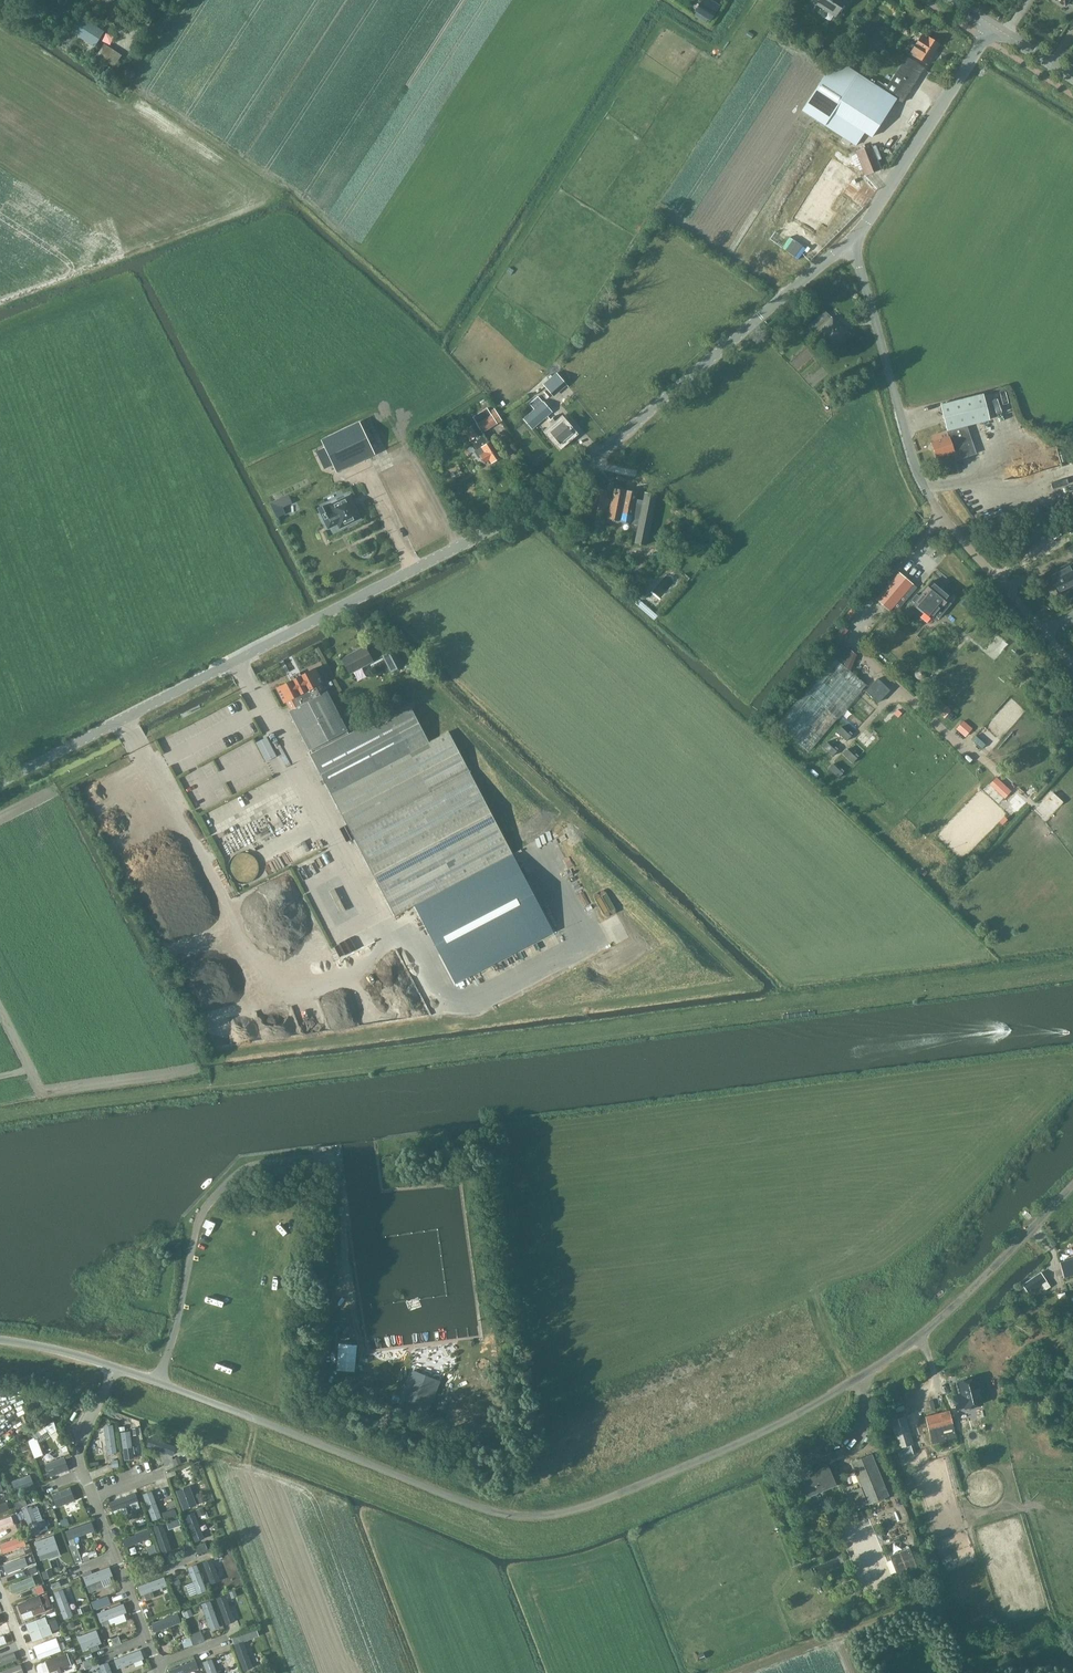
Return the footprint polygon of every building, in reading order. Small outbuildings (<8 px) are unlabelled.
[(846,1),(845,0),(814,0),(813,3),(836,17),(846,1)] [(716,11),(701,2),(695,11),(697,12),(695,15),(706,22),(708,20),(710,21),(716,11)] [(80,17),(70,31),(94,47),(103,32),(80,17)] [(797,27),(796,17),(786,19),(787,28),(797,27)] [(925,64),(938,43),(927,36),(925,38),(920,34),(908,53),(925,64)] [(114,66),(121,55),(104,44),(96,55),(114,66)] [(831,66),(802,111),(825,125),(844,138),(856,145),(864,132),(872,137),(896,99),(901,102),(924,68),(907,57),(887,87),(878,81),(875,85),(858,74),(835,59),(833,62),(831,66)] [(856,150),(865,175),(881,169),(880,167),(871,144),(856,150)] [(804,203),(800,208),(803,210),(821,222),(826,225),(834,213),(828,210),(843,187),(830,178),(839,164),(831,159),(822,173),(803,203),(804,203)] [(836,321),(827,312),(825,310),(807,327),(810,330),(811,329),(834,351),(851,333),(837,319),(836,321)] [(552,394),(565,383),(556,373),(543,384),(552,394)] [(982,394),(940,404),(946,431),(947,431),(966,426),(989,420),(982,395),(982,394)] [(531,429),(551,412),(543,401),(542,402),(538,396),(530,403),(535,408),(523,419),(531,429)] [(482,433),(500,421),(502,420),(492,404),(489,405),(492,410),(489,411),(490,412),(477,421),(477,422),(472,425),(472,424),(463,430),(469,441),(470,441),(484,463),(489,460),(491,463),(501,456),(492,441),(488,443),(482,433)] [(559,445),(571,434),(560,423),(559,424),(553,417),(548,422),(554,428),(549,433),(559,445)] [(338,472),(374,454),(359,422),(322,440),(338,472)] [(946,431),(931,436),(934,442),(931,443),(936,457),(953,451),(956,460),(976,453),(970,438),(966,426),(947,431),(946,431)] [(579,509),(591,511),(587,532),(598,534),(607,490),(596,488),(583,485),(579,509)] [(634,541),(645,544),(656,495),(645,492),(643,502),(635,500),(637,492),(614,488),(608,518),(637,524),(634,541)] [(359,519),(351,502),(348,495),(319,509),(329,529),(338,525),(340,528),(359,519)] [(1045,574),(1050,584),(1053,583),(1059,593),(1072,586),(1072,562),(1071,563),(1070,562),(1055,570),(1045,574)] [(899,572),(876,600),(889,611),(893,606),(897,610),(917,587),(912,583),(899,572)] [(916,594),(911,600),(914,603),(914,604),(925,613),(931,617),(932,616),(933,617),(935,615),(939,618),(951,603),(947,599),(951,594),(933,580),(922,593),(920,596),(916,594)] [(349,674),(360,668),(372,662),(365,647),(341,659),(349,674)] [(382,655),(389,668),(391,671),(397,668),(404,664),(400,657),(394,660),(390,651),(382,655)] [(408,703),(389,713),(349,734),(328,692),(325,693),(320,683),(322,682),(314,668),(300,676),(298,673),(290,677),(291,680),(276,688),(284,702),(286,701),(290,710),(288,711),(308,750),(311,749),(313,753),(310,754),(394,914),(415,904),(512,853),(448,731),(429,742),(408,703)] [(841,725),(836,731),(846,739),(851,734),(841,725)] [(277,756),(267,736),(255,742),(265,762),(277,756)] [(826,740),(821,745),(832,754),(836,749),(826,740)] [(846,748),(842,753),(852,762),(857,757),(846,748)] [(117,770),(132,763),(129,757),(114,764),(117,770)] [(832,763),(828,768),(838,777),(842,772),(839,768),(832,763)] [(455,981),(554,930),(514,852),(415,904),(455,981)] [(340,913),(345,910),(334,889),(329,891),(340,913)] [(1064,1277),(1072,1275),(1072,1259),(1060,1262),(1064,1277)] [(1045,1290),(1050,1287),(1046,1281),(1046,1280),(1040,1271),(1022,1284),(1028,1293),(1041,1284),(1045,1290)] [(415,1371),(403,1400),(430,1411),(440,1381),(415,1371)] [(960,1396),(953,1398),(956,1410),(982,1403),(979,1391),(984,1390),(982,1379),(977,1380),(976,1379),(957,1384),(960,1396)] [(949,1410),(925,1416),(931,1442),(955,1436),(949,1410)] [(898,1447),(913,1443),(905,1415),(890,1420),(898,1447)] [(1005,1421),(995,1424),(997,1432),(1008,1429),(1005,1421)] [(103,1425),(107,1453),(116,1451),(113,1424),(103,1425)] [(120,1431),(124,1459),(133,1458),(130,1430),(120,1431)] [(146,1445),(173,1455),(176,1446),(150,1436),(146,1445)] [(859,1487),(848,1492),(853,1505),(855,1509),(866,1505),(887,1497),(871,1454),(850,1462),(859,1487)] [(44,1463),(50,1477),(69,1469),(64,1455),(44,1463)] [(801,1478),(808,1496),(835,1484),(828,1467),(801,1478)] [(10,1481),(16,1495),(36,1486),(30,1473),(10,1481)] [(176,1490),(183,1509),(196,1504),(189,1485),(176,1490)] [(50,1495),(56,1508),(76,1500),(70,1486),(50,1495)] [(143,1493),(152,1519),(162,1516),(152,1490),(143,1493)] [(109,1501),(112,1511),(138,1501),(135,1492),(109,1501)] [(9,1509),(6,1501),(0,1503),(0,1512),(9,1509)] [(184,1514),(194,1541),(203,1537),(194,1511),(184,1514)] [(14,1523),(11,1515),(0,1519),(0,1528),(14,1523)] [(66,1531),(69,1540),(95,1531),(92,1522),(66,1531)] [(153,1526),(163,1552),(172,1548),(162,1522),(153,1526)] [(123,1539),(126,1548),(152,1538),(149,1529),(123,1539)] [(34,1542),(40,1559),(59,1553),(53,1535),(34,1542)] [(2,1552),(25,1544),(23,1536),(0,1544),(0,1546),(2,1552)] [(909,1548),(890,1555),(897,1575),(917,1567),(909,1548)] [(2,1566),(5,1574),(28,1565),(25,1557),(2,1566)] [(203,1560),(211,1583),(220,1580),(212,1557),(203,1560)] [(188,1566),(198,1592),(207,1589),(197,1562),(188,1566)] [(83,1576),(86,1585),(112,1576),(109,1567),(83,1576)] [(9,1585),(13,1593),(35,1584),(32,1576),(9,1585)] [(137,1585),(140,1594),(166,1585),(163,1576),(137,1585)] [(53,1591),(62,1617),(71,1614),(62,1588),(53,1591)] [(216,1597),(226,1623),(235,1620),(225,1593),(216,1597)] [(18,1604),(23,1617),(45,1609),(40,1595),(18,1604)] [(199,1603),(209,1629),(218,1626),(208,1600),(199,1603)] [(97,1612),(100,1622),(126,1612),(123,1603),(97,1612)] [(152,1622),(155,1632),(181,1622),(178,1613),(152,1622)] [(27,1623),(33,1640),(52,1633),(45,1616),(27,1623)] [(77,1636),(82,1650),(101,1642),(96,1629),(77,1636)] [(33,1645),(39,1658),(61,1650),(56,1636),(33,1645)] [(234,1643),(244,1670),(253,1666),(244,1640),(234,1643)] [(114,1659),(117,1668),(143,1658),(140,1649),(114,1659)] [(17,1661),(14,1652),(0,1657),(0,1667),(17,1661)] [(45,1661),(49,1672),(71,1664),(67,1653),(45,1661)] [(207,1672),(218,1672),(212,1657),(202,1660),(207,1672)] [(171,1672),(187,1672),(199,1669),(195,1660),(169,1669),(171,1672)] [(101,1672),(112,1672),(107,1661),(98,1664),(101,1672)] [(0,1672),(21,1672),(23,1672),(20,1664),(0,1671),(0,1672)]
